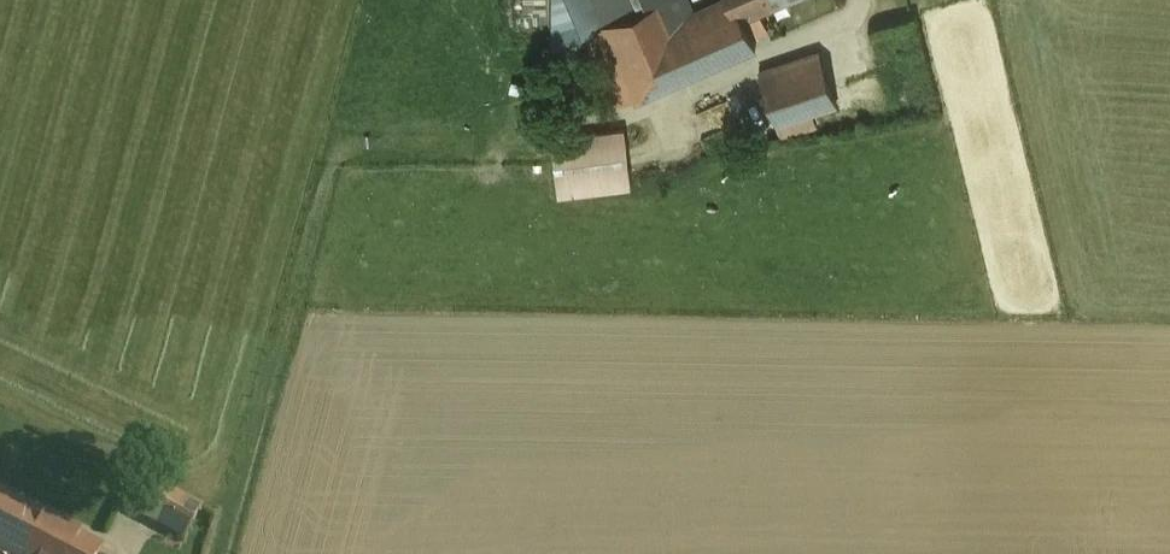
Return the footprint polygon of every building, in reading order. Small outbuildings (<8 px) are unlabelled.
[(676,19),(667,0),(660,0),(605,24),(605,26),(586,34),(617,106),(636,97),(637,100),(756,48),(751,36),(734,0),(719,0),(694,11),(676,19)] [(605,24),(660,0),(595,0),(605,24)] [(676,19),(694,11),(689,0),(667,0),(676,19)] [(751,36),(767,29),(758,11),(784,0),(734,0),(751,36)] [(819,53),(759,73),(777,126),(837,106),(819,53)] [(626,127),(553,136),(560,197),(633,188),(626,127)] [(203,510),(157,484),(139,515),(185,541),(203,510)] [(99,551),(43,522),(0,500),(0,553),(98,553),(99,551)]
